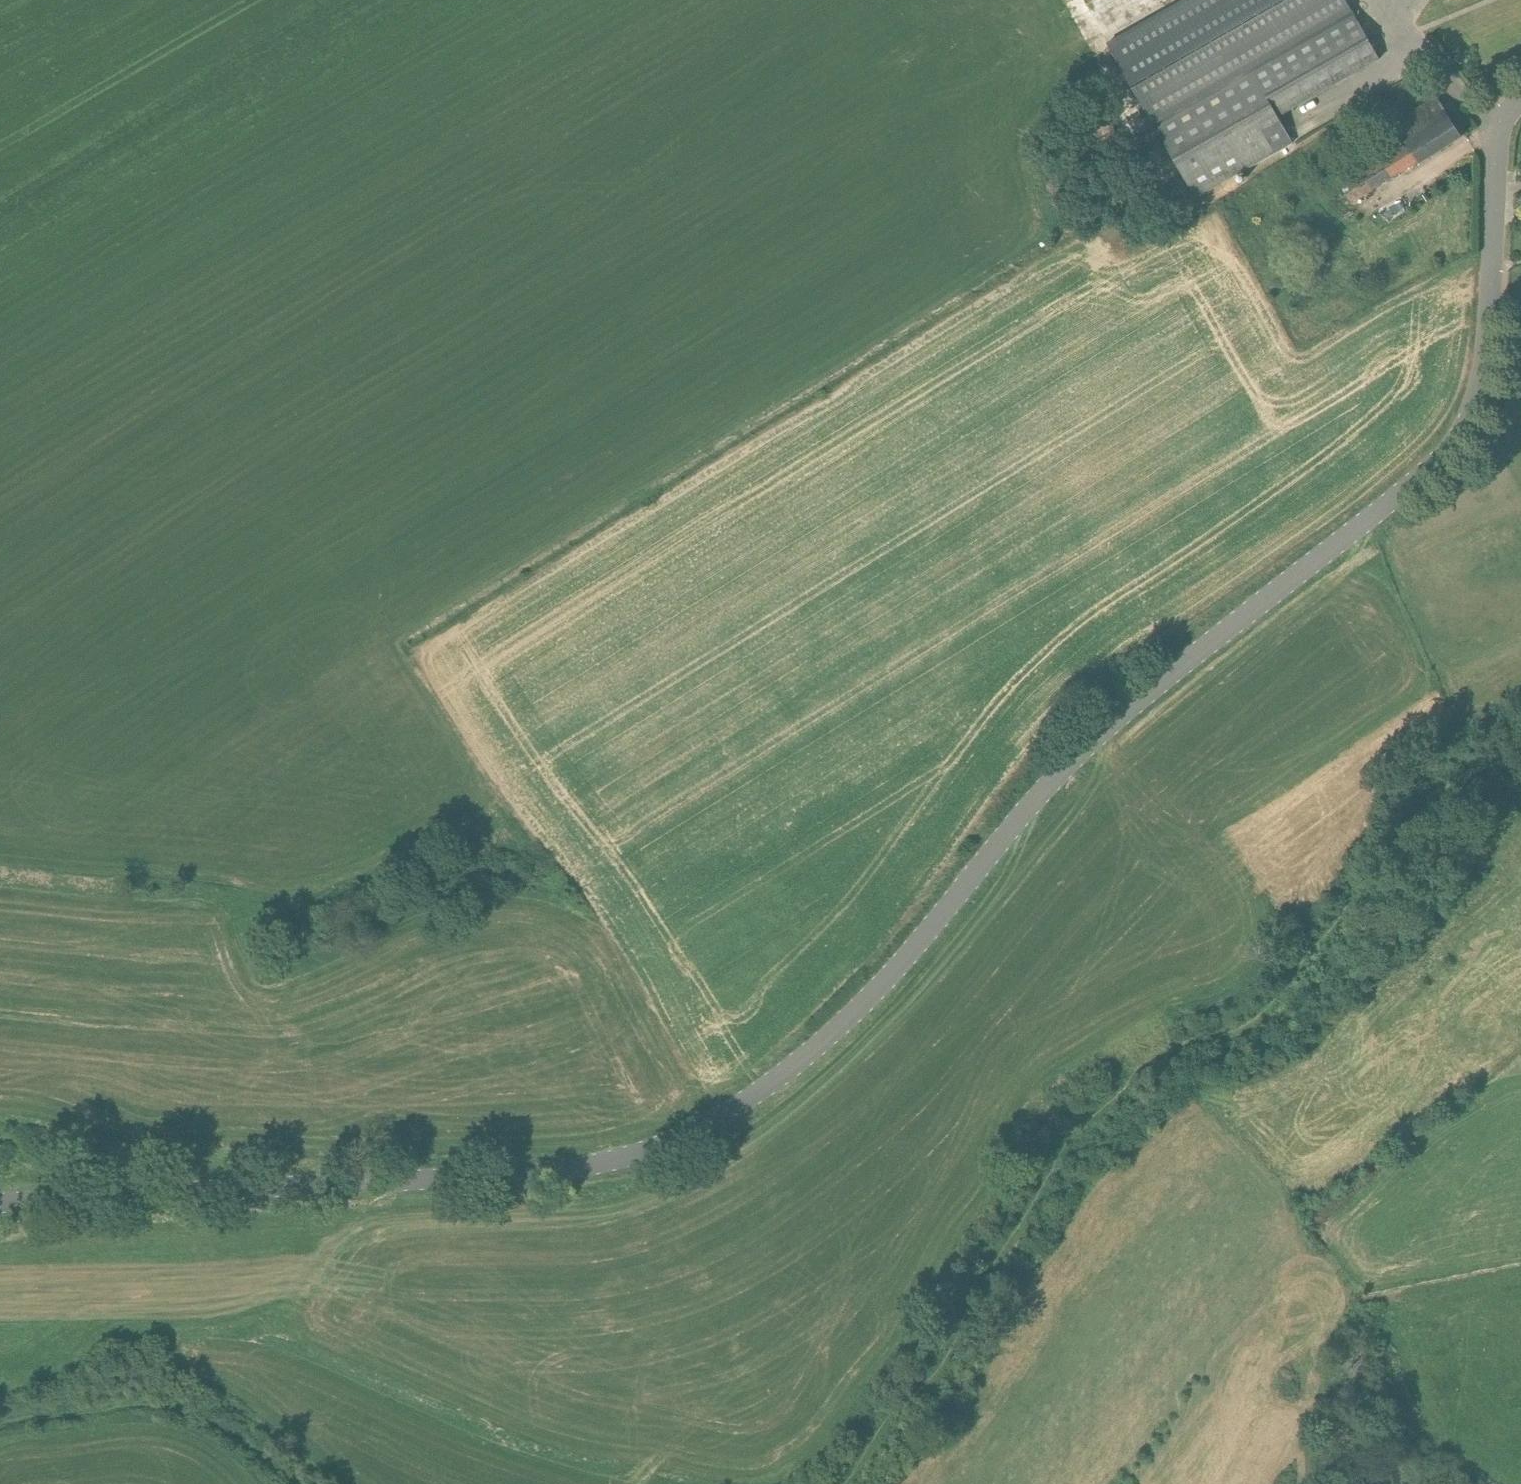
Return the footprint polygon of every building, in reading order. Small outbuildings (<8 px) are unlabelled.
[(1110,39),(1196,194),(1294,140),(1280,115),(1380,59),(1346,0),(1182,0),(1110,39)] [(1462,137),(1450,118),(1437,97),(1395,125),(1408,145),(1341,187),(1351,203),(1416,162),(1418,165),(1462,137)]
